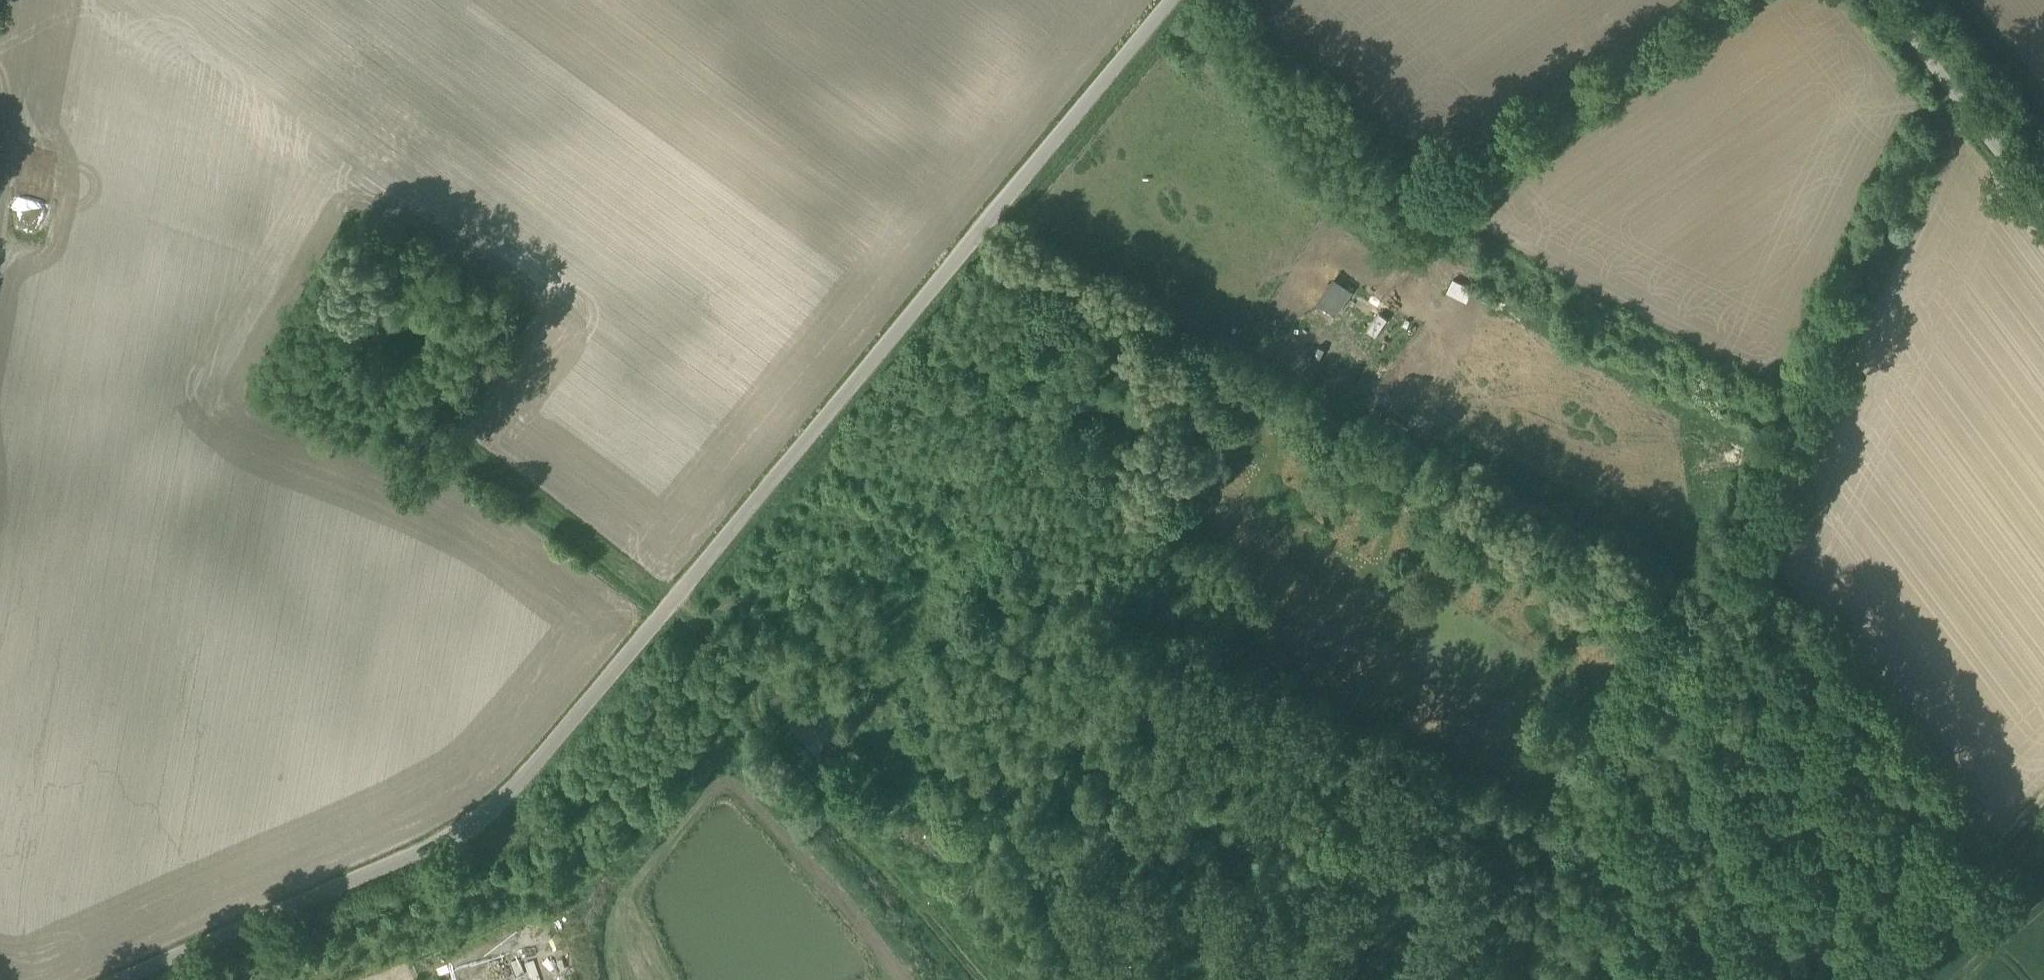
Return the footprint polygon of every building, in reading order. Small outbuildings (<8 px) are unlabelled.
[(1399,330),(1345,290),(1331,308),(1386,348),(1399,330)]
